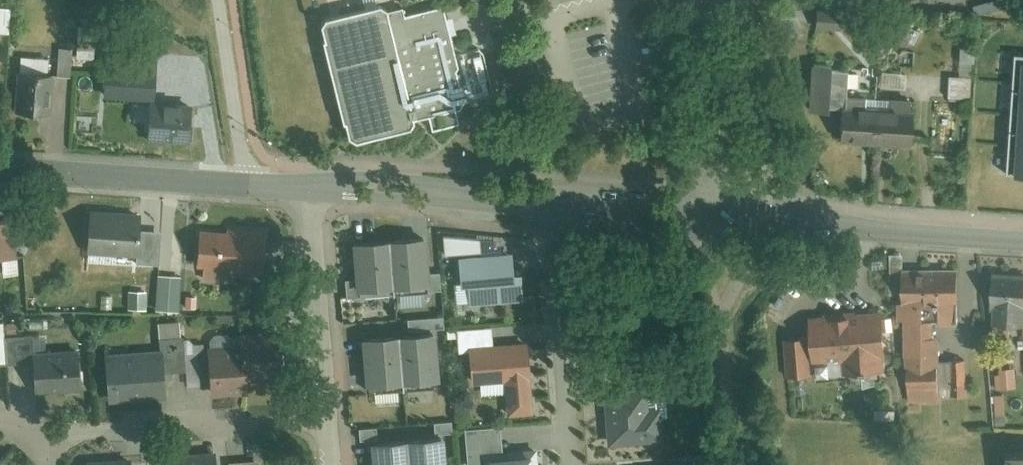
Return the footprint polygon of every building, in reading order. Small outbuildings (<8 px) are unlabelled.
[(387,3),(319,18),(346,142),(414,127),(413,123),(466,108),(445,5),(402,16),(400,8),(388,11),(387,3)] [(12,33),(14,13),(0,12),(0,32),(12,33)] [(23,71),(19,114),(52,117),(56,75),(72,77),(76,35),(57,34),(54,73),(23,71)] [(1014,54),(1005,172),(1022,174),(1022,54),(1014,54)] [(808,69),(806,110),(845,112),(847,71),(808,69)] [(152,141),(188,143),(189,94),(157,93),(158,71),(138,70),(137,103),(153,104),(152,141)] [(908,78),(881,74),(879,93),(906,97),(908,78)] [(947,79),(946,102),(971,103),(972,80),(947,79)] [(843,113),(841,142),(916,146),(917,117),(843,113)] [(0,200),(0,256),(19,254),(14,198),(0,200)] [(142,215),(87,211),(83,264),(158,269),(160,230),(141,229),(142,215)] [(268,231),(197,227),(196,265),(211,265),(206,283),(243,285),(243,274),(266,276),(268,231)] [(480,239),(443,241),(443,258),(481,257),(480,239)] [(424,243),(386,245),(390,296),(440,292),(438,274),(426,275),(424,243)] [(386,245),(352,248),(356,298),(363,298),(390,296),(386,245)] [(511,259),(452,262),(453,282),(459,282),(459,289),(466,289),(467,308),(522,304),(520,278),(512,278),(511,259)] [(953,274),(904,275),(906,396),(938,395),(936,301),(953,301),(953,274)] [(1021,281),(989,280),(988,313),(996,313),(996,323),(1019,324),(1021,281)] [(390,296),(363,298),(364,311),(391,309),(390,296)] [(441,319),(405,321),(405,333),(442,331),(441,319)] [(885,319),(815,323),(817,363),(848,361),(849,378),(879,376),(878,360),(887,359),(885,319)] [(159,359),(105,362),(108,405),(169,400),(167,371),(185,369),(182,325),(157,327),(159,359)] [(467,348),(491,347),(490,330),(453,332),(454,355),(468,354),(467,348)] [(245,352),(208,353),(210,398),(253,396),(252,379),(286,378),(285,336),(245,337),(245,352)] [(435,338),(361,343),(364,392),(438,387),(435,338)] [(491,347),(467,348),(468,354),(469,386),(503,384),(505,418),(530,417),(526,345),(491,347)] [(76,358),(34,360),(36,394),(78,392),(76,358)] [(1016,368),(993,370),(994,391),(1018,390),(1016,368)] [(618,395),(601,396),(604,448),(660,445),(658,410),(648,411),(647,396),(674,394),(672,373),(617,376),(618,395)] [(451,425),(432,425),(433,438),(451,437),(451,425)] [(378,430),(358,431),(358,443),(379,442),(378,430)] [(478,456),(500,455),(499,430),(464,432),(465,464),(479,464),(478,456)] [(369,448),(371,464),(444,464),(442,443),(369,448)] [(1004,447),(1006,464),(1022,464),(1022,445),(1004,447)] [(529,453),(500,455),(478,456),(479,464),(530,464),(529,453)] [(215,455),(171,459),(172,464),(216,464),(215,455)]
